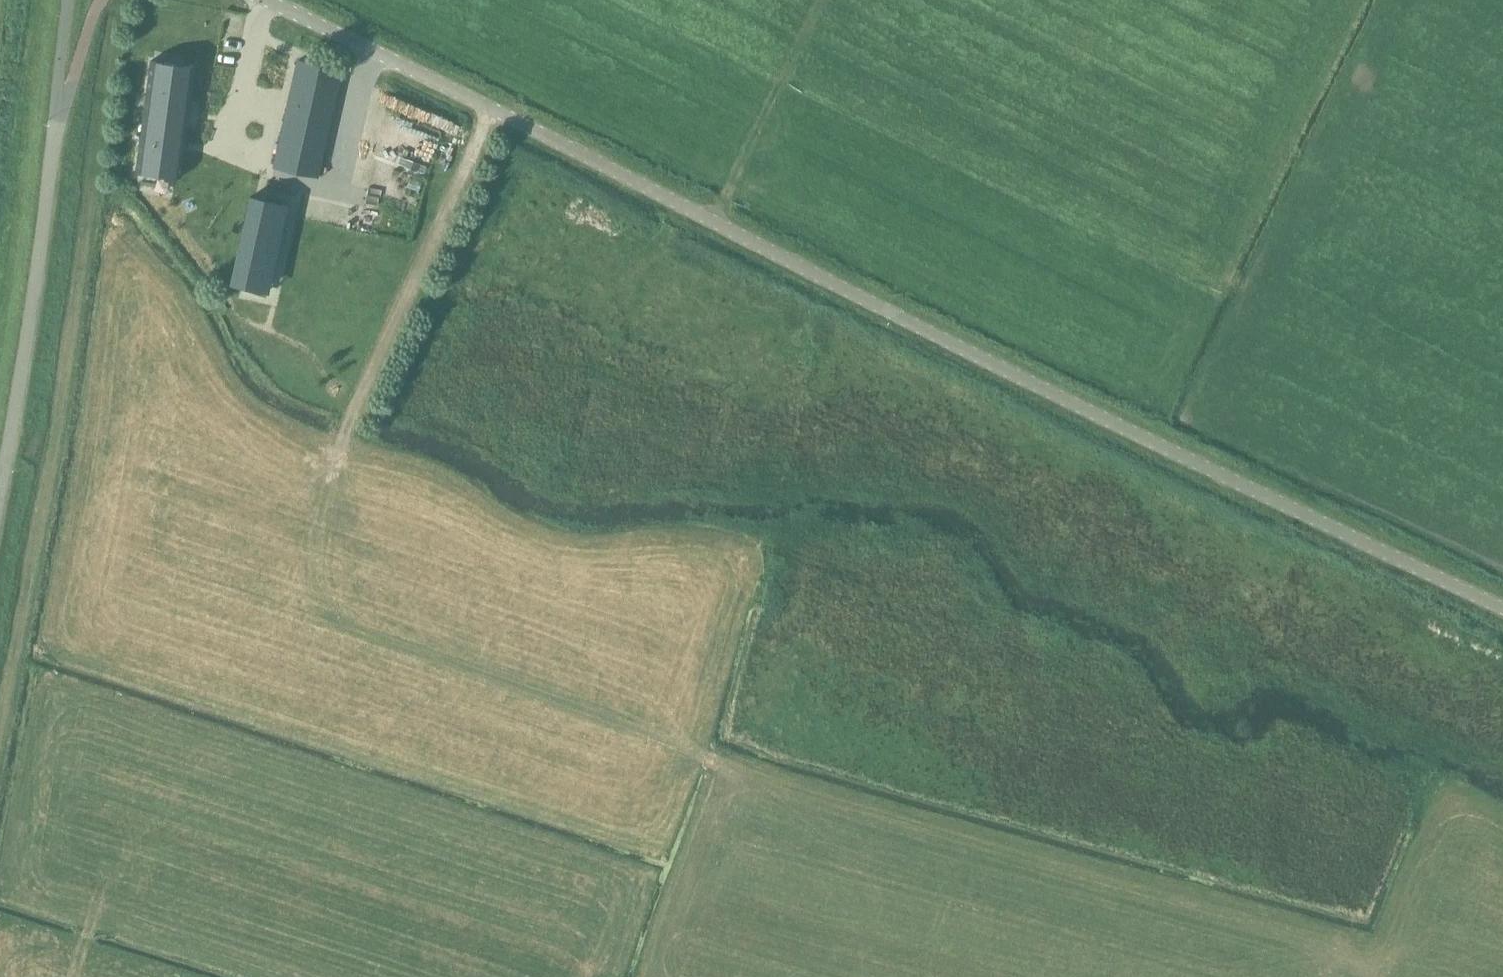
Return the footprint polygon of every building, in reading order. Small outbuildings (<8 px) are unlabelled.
[(274,168),(275,168),(280,144),(321,153),(316,177),(317,177),(341,69),(298,60),(274,168)] [(180,178),(184,150),(185,151),(186,143),(185,143),(195,67),(151,61),(136,172),(180,178)] [(267,292),(268,291),(262,289),(281,205),(287,206),(287,205),(256,198),(237,285),(267,292)]
